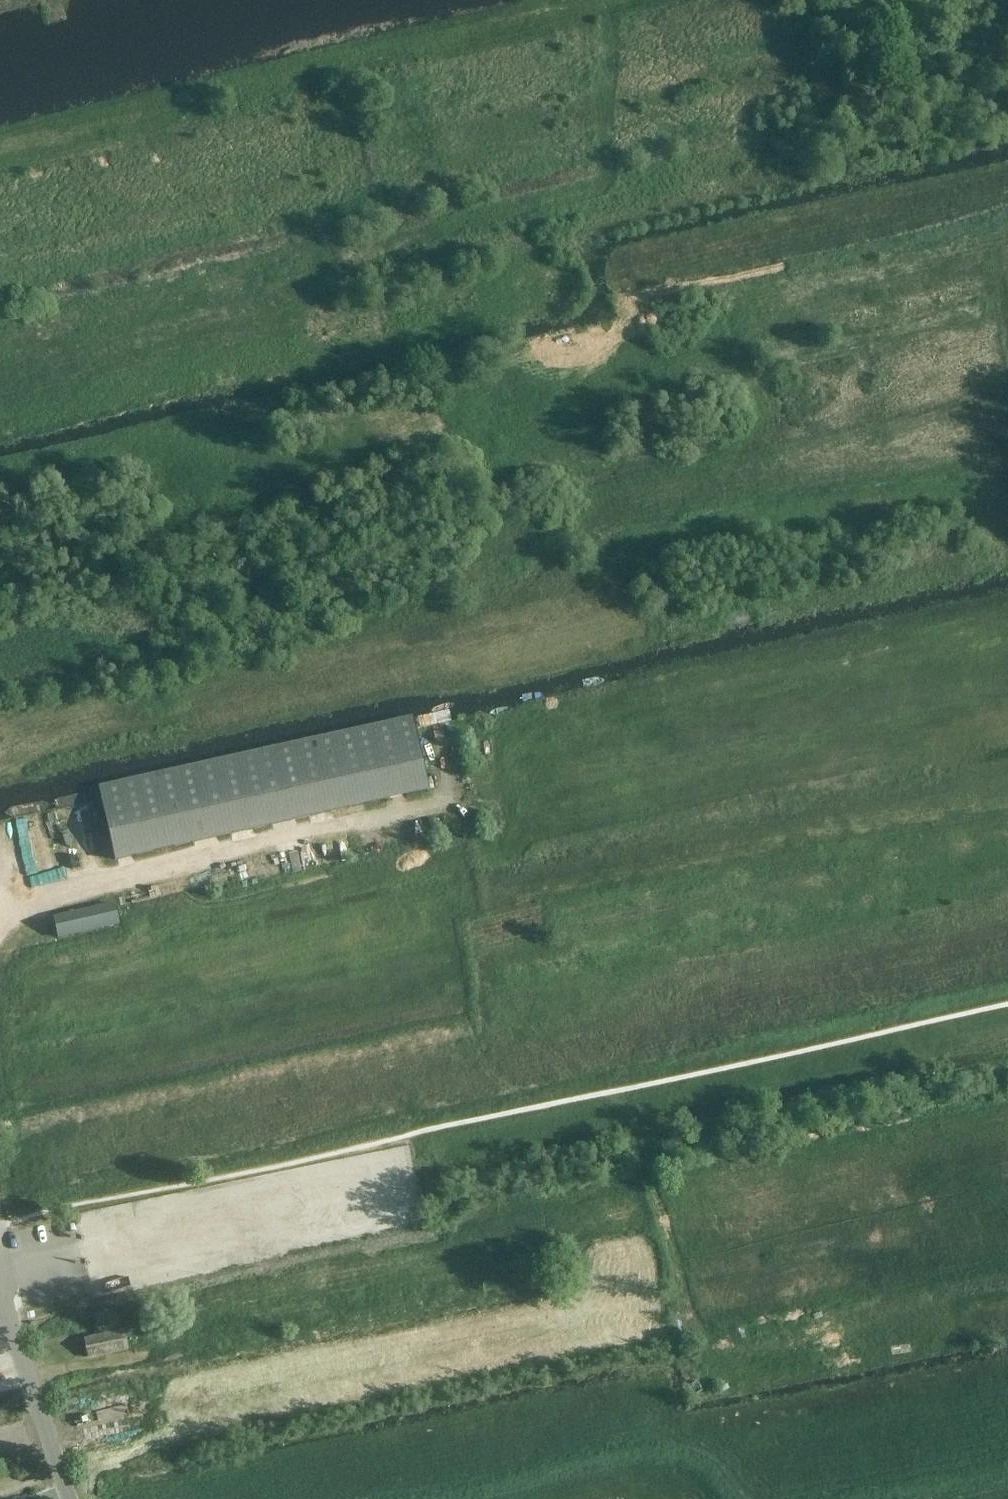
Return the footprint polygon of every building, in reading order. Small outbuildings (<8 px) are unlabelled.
[(427,790),(414,729),(101,798),(114,859),(427,790)] [(112,904),(54,918),(58,938),(117,924),(112,904)] [(87,1357),(126,1348),(122,1330),(83,1339),(87,1357)]
